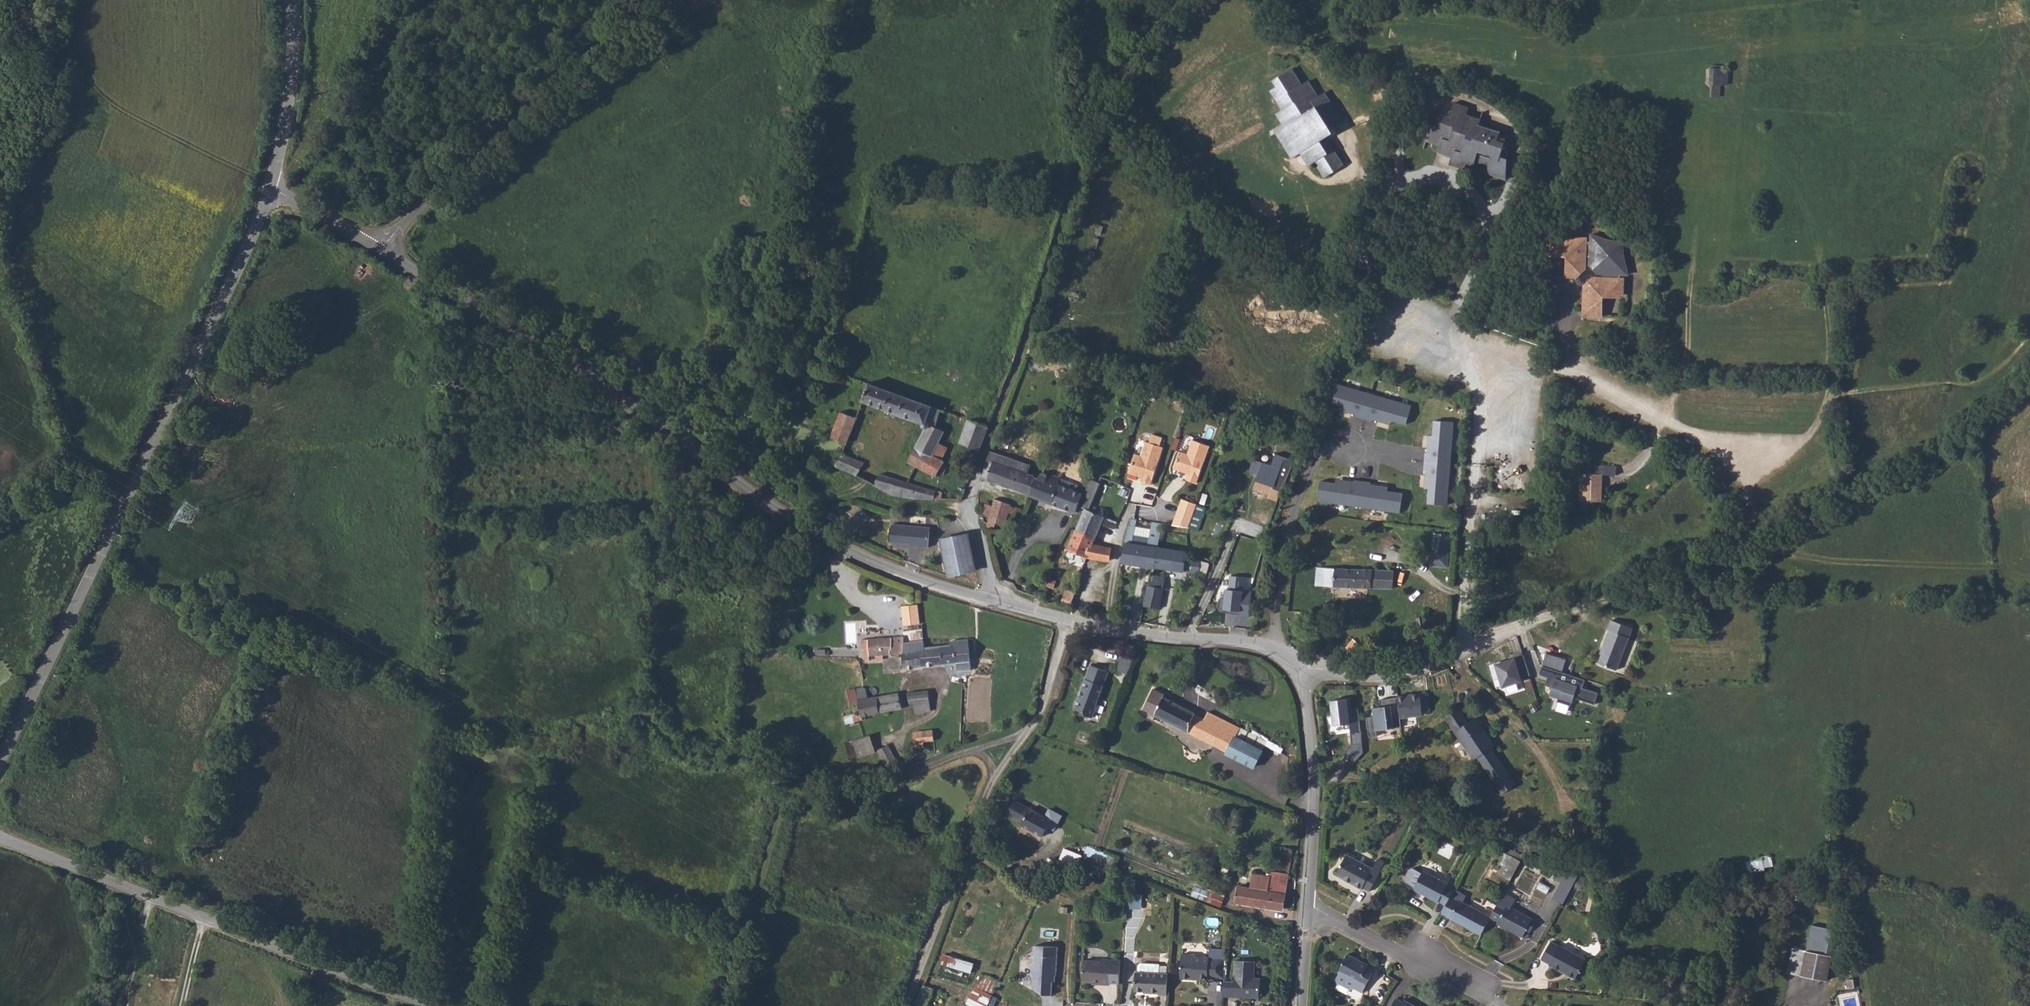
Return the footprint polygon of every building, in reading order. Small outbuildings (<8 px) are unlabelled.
[(1719,64),(1709,64),(1708,64),(1707,79),(1709,79),(1709,92),(1717,92),(1717,79),(1724,80),(1725,65),(1719,64)] [(1304,151),(1306,155),(1310,153),(1312,155),(1311,158),(1309,159),(1312,164),(1315,163),(1324,178),(1334,172),(1332,169),(1335,167),(1337,170),(1344,166),(1327,138),(1329,127),(1343,119),(1326,92),(1321,95),(1311,80),(1301,86),(1299,82),(1302,80),(1295,68),(1275,80),(1279,85),(1272,90),(1284,109),(1281,111),(1289,124),(1279,130),(1285,140),(1281,142),(1281,147),(1285,149),(1289,147),(1294,156),(1304,151)] [(1465,168),(1469,154),(1478,156),(1479,153),(1491,157),(1490,163),(1488,173),(1505,177),(1506,169),(1506,157),(1501,156),(1504,144),(1508,145),(1510,138),(1509,136),(1506,135),(1504,136),(1502,140),(1498,139),(1500,130),(1492,127),(1491,128),(1478,124),(1481,117),(1466,112),(1469,104),(1454,100),(1450,113),(1448,114),(1442,113),(1438,127),(1430,124),(1428,130),(1426,140),(1441,144),(1439,151),(1452,156),(1450,163),(1465,168)] [(1545,255),(1547,255),(1565,256),(1564,274),(1574,275),(1574,277),(1579,283),(1583,283),(1582,313),(1597,314),(1598,294),(1602,291),(1621,291),(1621,276),(1618,277),(1618,271),(1627,271),(1626,265),(1623,258),(1621,254),(1616,247),(1612,243),(1607,239),(1603,236),(1598,234),(1589,232),(1588,239),(1583,239),(1582,236),(1546,236),(1545,255)] [(1622,240),(1607,239),(1612,243),(1616,247),(1621,254),(1622,240)] [(1068,294),(1068,298),(1069,300),(1072,301),(1075,301),(1077,299),(1078,296),(1078,293),(1076,291),(1073,291),(1070,291),(1068,294)] [(1598,294),(1597,314),(1601,314),(1602,294),(1621,295),(1621,291),(1602,291),(1598,294)] [(1614,306),(1605,306),(1605,315),(1618,315),(1618,298),(1614,298),(1614,306)] [(1083,356),(1075,353),(1070,366),(1079,369),(1083,356)] [(1413,404),(1332,381),(1327,401),(1342,405),(1341,409),(1391,423),(1392,420),(1407,423),(1413,404)] [(867,383),(861,401),(919,423),(923,430),(913,448),(910,454),(907,462),(935,477),(938,473),(942,476),(946,467),(941,463),(939,460),(931,456),(937,443),(943,432),(930,426),(927,421),(933,406),(867,383)] [(838,412),(834,424),(851,431),(855,418),(838,412)] [(969,419),(959,444),(979,451),(987,426),(969,419)] [(1449,504),(1454,420),(1434,419),(1433,434),(1428,434),(1426,487),(1429,488),(1428,503),(1449,504)] [(834,424),(830,437),(847,443),(851,431),(834,424)] [(1142,473),(1151,477),(1165,440),(1148,433),(1142,448),(1136,446),(1130,465),(1138,468),(1140,467),(1144,468),(1143,469),(1142,473)] [(1186,477),(1197,481),(1210,444),(1193,438),(1188,452),(1180,449),(1174,466),(1188,472),(1186,477)] [(947,448),(937,443),(931,456),(939,460),(941,463),(947,448)] [(990,452),(981,479),(1030,495),(1037,477),(1028,473),(1030,466),(990,452)] [(1291,459),(1278,453),(1273,465),(1257,459),(1252,472),(1262,476),(1259,482),(1279,489),(1291,459)] [(835,463),(833,467),(844,472),(847,470),(855,475),(862,463),(843,454),(841,454),(840,456),(835,455),(832,455),(831,458),(835,463)] [(1596,471),(1589,471),(1583,471),(1583,479),(1581,480),(1581,498),(1603,498),(1604,471),(1616,471),(1616,464),(1595,464),(1595,468),(1596,471)] [(878,473),(871,484),(877,488),(888,494),(913,500),(942,501),(942,492),(908,483),(910,476),(902,474),(900,481),(878,473)] [(1037,477),(1030,495),(1046,501),(1053,503),(1076,511),(1081,495),(1058,484),(1060,481),(1052,477),(1047,476),(1044,473),(1041,473),(1038,474),(1037,477)] [(1336,481),(1321,479),(1318,500),(1400,512),(1403,492),(1389,490),(1390,485),(1337,478),(1336,481)] [(1088,491),(1096,494),(1100,483),(1092,480),(1088,491)] [(1183,499),(1173,525),(1190,529),(1199,505),(1183,499)] [(990,517),(989,522),(997,525),(1003,527),(1010,506),(996,500),(993,507),(990,517)] [(983,515),(990,517),(993,507),(985,505),(983,515)] [(870,515),(863,507),(848,520),(854,528),(870,515)] [(1086,508),(1068,550),(1087,557),(1094,542),(1103,522),(1115,528),(1118,521),(1086,508)] [(922,524),(923,517),(914,516),(914,524),(922,524)] [(1128,536),(1128,542),(1158,547),(1161,532),(1162,524),(1154,523),(1152,530),(1138,528),(1139,520),(1133,520),(1132,527),(1131,527),(1128,536)] [(893,523),(890,540),(910,542),(909,545),(927,548),(930,527),(893,523)] [(967,531),(939,538),(947,574),(975,568),(967,531)] [(1447,556),(1434,555),(1435,533),(1432,533),(1430,565),(1447,566),(1447,556)] [(1447,556),(1449,534),(1435,533),(1434,555),(1447,556)] [(1094,542),(1087,557),(1110,561),(1111,548),(1094,542)] [(1125,542),(1122,563),(1156,567),(1158,547),(1128,542),(1125,542)] [(1158,547),(1156,567),(1188,573),(1198,577),(1200,573),(1207,573),(1208,563),(1192,559),(1193,552),(1182,550),(1158,547)] [(1324,587),(1334,586),(1335,568),(1324,568),(1324,587)] [(1335,568),(1334,586),(1392,588),(1393,571),(1335,568)] [(1150,579),(1149,585),(1164,588),(1165,579),(1155,577),(1151,576),(1150,579)] [(1245,613),(1247,578),(1232,576),(1231,590),(1228,590),(1227,612),(1245,613)] [(1149,585),(1144,608),(1160,610),(1164,588),(1149,585)] [(1072,603),(1076,591),(1067,588),(1063,600),(1072,603)] [(1334,603),(1324,603),(1324,613),(1335,613),(1334,603)] [(901,605),(901,618),(906,618),(907,626),(918,625),(917,604),(901,605)] [(1600,660),(1617,666),(1633,626),(1612,619),(1608,628),(1611,629),(1604,646),(1605,647),(1600,660)] [(862,651),(863,657),(869,657),(875,657),(875,662),(882,662),(882,656),(903,656),(903,669),(922,668),(922,649),(923,649),(923,642),(902,643),(902,637),(860,640),(861,651),(862,651)] [(1350,657),(1352,661),(1357,663),(1358,659),(1360,660),(1365,657),(1370,650),(1353,637),(1346,646),(1353,653),(1350,657)] [(923,649),(922,649),(922,668),(955,663),(957,672),(971,670),(967,641),(954,643),(953,645),(923,649)] [(1547,651),(1543,664),(1555,668),(1558,655),(1547,651)] [(1128,672),(1134,656),(1123,652),(1117,669),(1128,672)] [(1532,677),(1524,655),(1491,665),(1496,681),(1503,678),(1506,688),(1526,682),(1526,679),(1532,677)] [(1558,655),(1555,668),(1564,670),(1567,657),(1558,655)] [(1078,695),(1074,705),(1079,707),(1083,708),(1085,711),(1093,715),(1098,703),(1095,701),(1108,669),(1092,663),(1087,675),(1087,676),(1084,684),(1084,685),(1081,694),(1078,695)] [(1585,681),(1543,667),(1540,674),(1556,680),(1551,696),(1575,704),(1577,697),(1595,704),(1599,694),(1583,688),(1585,681)] [(1152,688),(1142,710),(1254,767),(1265,741),(1208,712),(1204,719),(1172,702),(1173,699),(1152,688)] [(901,710),(898,694),(868,701),(865,692),(862,689),(855,690),(860,706),(855,707),(855,715),(854,715),(855,724),(864,723),(863,718),(901,710)] [(924,692),(909,694),(910,708),(914,708),(915,715),(931,713),(929,692),(924,692)] [(1422,695),(1400,697),(1402,719),(1425,716),(1422,695)] [(1352,698),(1332,701),(1336,727),(1362,725),(1360,710),(1354,710),(1352,698)] [(1392,704),(1374,707),(1376,730),(1395,727),(1392,704)] [(1444,714),(1450,720),(1463,711),(1458,704),(1444,714)] [(1463,711),(1450,720),(1474,758),(1478,756),(1502,792),(1516,783),(1492,747),(1496,744),(1478,717),(1470,721),(1463,711)] [(934,732),(913,735),(914,749),(924,748),(923,743),(935,742),(934,732)] [(869,737),(852,741),(856,758),(873,754),(869,737)] [(888,747),(877,753),(886,770),(888,769),(897,764),(888,747)] [(1014,798),(1006,812),(1022,820),(1021,823),(1043,835),(1045,832),(1047,833),(1051,826),(1054,828),(1062,813),(1050,807),(1046,815),(1014,798)] [(1348,850),(1337,871),(1363,885),(1364,883),(1371,887),(1380,869),(1373,866),(1373,863),(1348,850)] [(1504,864),(1501,874),(1514,878),(1521,858),(1503,853),(1500,863),(1504,864)] [(1749,871),(1774,867),(1772,854),(1746,858),(1749,871)] [(1439,895),(1446,899),(1450,892),(1455,884),(1443,877),(1443,874),(1424,865),(1423,867),(1414,862),(1411,863),(1405,873),(1406,876),(1415,881),(1414,883),(1437,896),(1439,895)] [(1270,876),(1269,880),(1287,884),(1289,875),(1271,872),(1270,876)] [(1287,884),(1269,880),(1270,876),(1252,874),(1250,888),(1238,886),(1235,902),(1284,911),(1287,884)] [(1554,894),(1563,900),(1572,882),(1563,877),(1554,894)] [(1192,894),(1222,906),(1226,894),(1196,883),(1192,894)] [(1506,889),(1501,898),(1513,904),(1518,896),(1506,889)] [(1126,892),(1125,906),(1142,907),(1143,894),(1126,892)] [(1446,899),(1441,908),(1483,931),(1492,915),(1450,892),(1446,899)] [(1501,898),(1492,915),(1525,933),(1534,916),(1513,904),(1501,898)] [(1551,937),(1542,954),(1549,958),(1550,960),(1575,973),(1586,955),(1560,942),(1557,941),(1551,937)] [(1057,972),(1059,947),(1036,946),(1035,962),(1032,964),(1032,973),(1034,975),(1033,988),(1045,995),(1052,996),(1053,982),(1056,982),(1056,975),(1055,975),(1055,972),(1057,972)] [(1792,946),(1788,972),(1828,978),(1832,953),(1792,946)] [(1367,960),(1347,949),(1337,966),(1339,966),(1335,973),(1336,977),(1348,984),(1352,983),(1360,988),(1364,981),(1373,965),(1366,961),(1367,960)] [(942,964),(972,971),(975,960),(944,953),(942,964)] [(1196,958),(1185,957),(1184,979),(1187,981),(1192,981),(1195,979),(1200,979),(1200,982),(1210,982),(1210,979),(1225,981),(1226,963),(1211,963),(1211,961),(1196,960),(1196,958)] [(1235,961),(1233,998),(1259,999),(1260,979),(1254,979),(1255,962),(1235,961)] [(1084,983),(1094,984),(1102,984),(1102,987),(1111,987),(1112,962),(1104,962),(1103,963),(1085,962),(1084,983)] [(1160,997),(1168,997),(1170,975),(1161,974),(1162,966),(1143,964),(1141,966),(1140,973),(1138,973),(1136,992),(1151,993),(1151,995),(1160,995),(1160,997)] [(982,976),(976,987),(994,996),(1000,984),(982,976)] [(917,1005),(927,1005),(934,987),(925,984),(917,1005)] [(971,1000),(984,1005),(989,1005),(994,996),(976,987),(971,1000)] [(1387,1005),(1421,1005),(1401,995),(1400,998),(1393,994),(1387,1005)]
